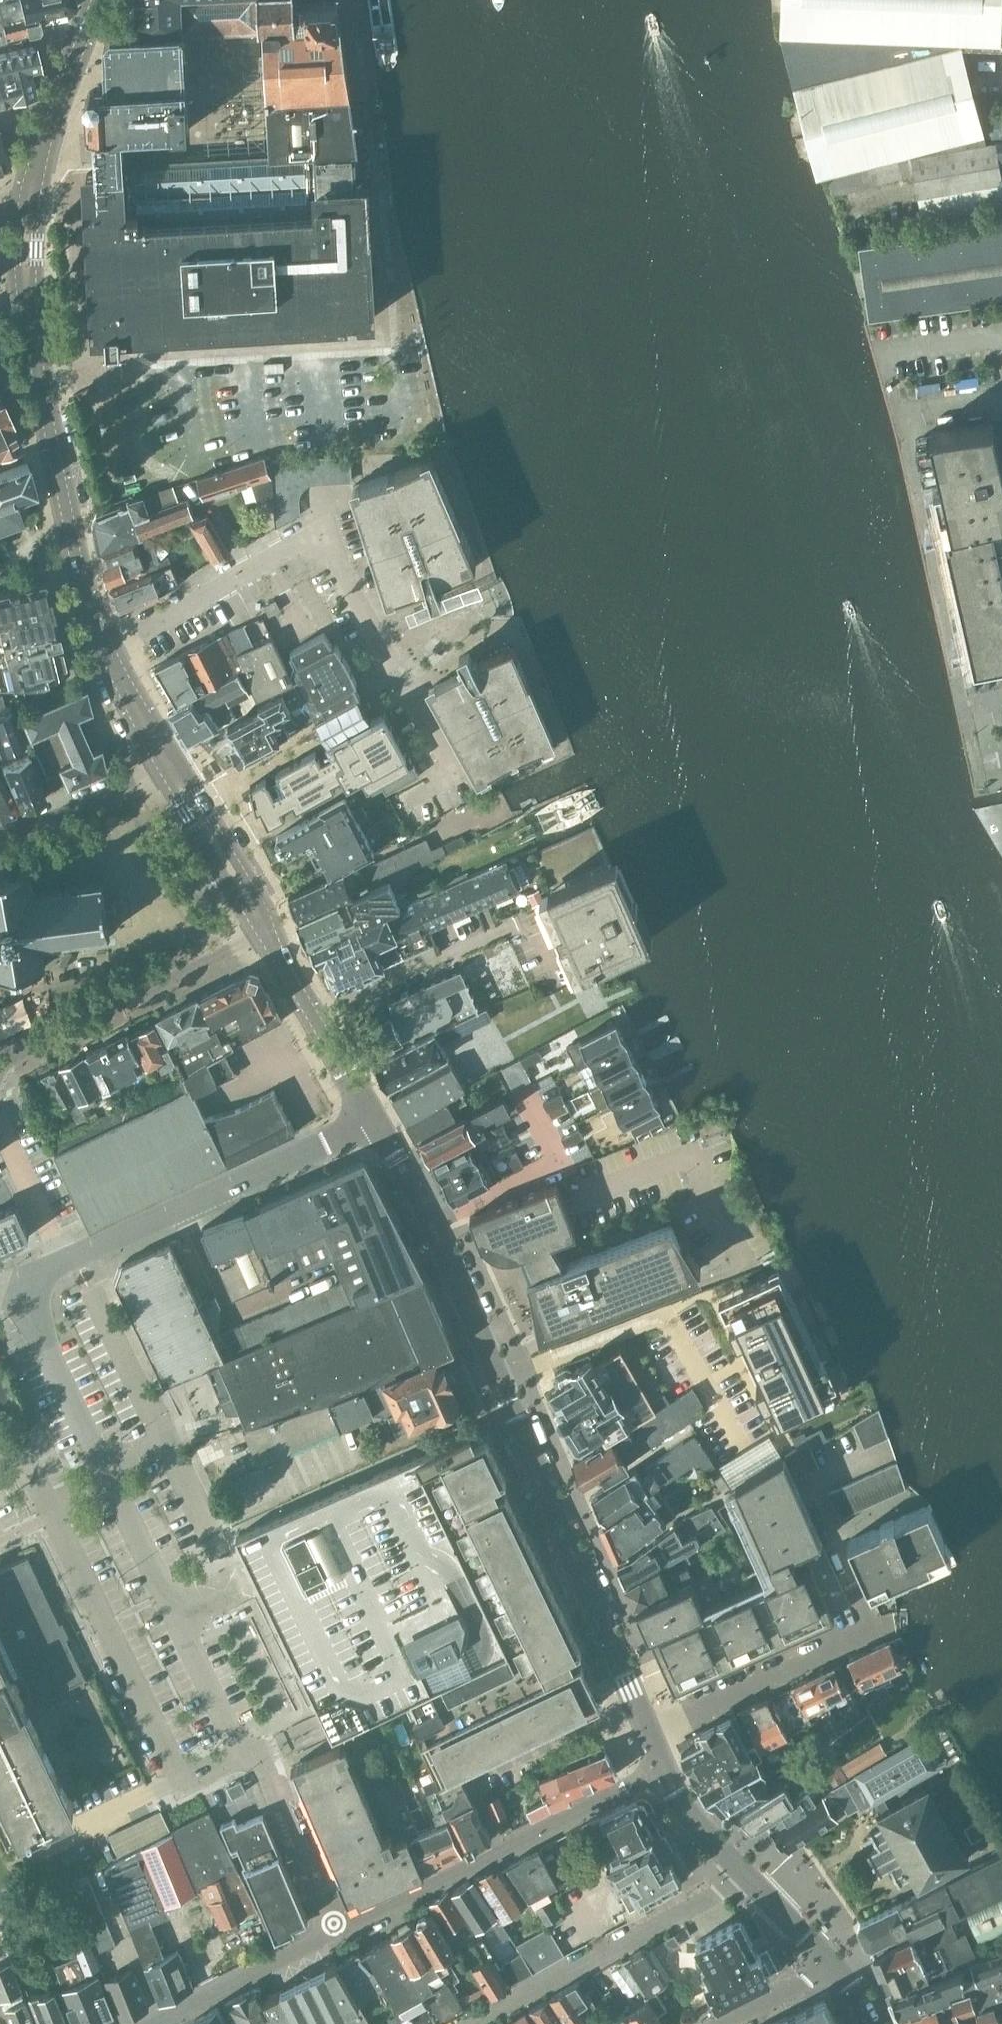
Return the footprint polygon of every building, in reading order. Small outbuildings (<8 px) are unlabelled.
[(5,38),(37,31),(40,27),(38,16),(36,9),(32,9),(30,0),(0,0),(0,40),(5,38)] [(32,9),(36,9),(38,16),(63,11),(73,9),(75,5),(74,0),(30,0),(32,9)] [(134,12),(138,12),(139,34),(111,35),(105,42),(106,64),(107,89),(94,89),(91,90),(89,92),(87,95),(86,98),(88,134),(89,134),(92,134),(92,133),(95,133),(96,140),(95,140),(97,172),(87,172),(96,334),(107,333),(108,345),(145,343),(144,331),(348,319),(348,320),(361,319),(361,318),(373,318),(365,185),(357,186),(355,149),(358,149),(350,94),(340,26),(341,26),(337,1),(307,3),(307,4),(295,4),(294,0),(134,0),(134,12)] [(910,154),(983,136),(978,114),(960,43),(1000,45),(1001,9),(1001,0),(782,0),(781,37),(817,177),(828,174),(910,154)] [(17,112),(30,97),(29,94),(34,92),(28,68),(38,66),(33,46),(0,54),(0,105),(17,112)] [(999,134),(998,122),(987,123),(988,136),(999,134)] [(918,200),(922,225),(1001,210),(1001,177),(1001,172),(995,141),(985,143),(983,136),(910,154),(915,175),(918,200)] [(8,165),(0,137),(0,167),(8,165)] [(833,195),(915,175),(910,154),(828,174),(833,195)] [(862,212),(864,220),(866,230),(868,240),(923,229),(922,225),(918,200),(862,212)] [(858,244),(865,297),(867,310),(868,318),(1001,299),(1001,224),(858,244)] [(1,402),(0,403),(0,452),(19,443),(17,440),(19,439),(22,434),(19,428),(14,426),(12,426),(1,402)] [(993,421),(930,431),(942,486),(946,485),(950,502),(946,503),(979,654),(1001,649),(1001,462),(993,421)] [(228,489),(251,481),(257,500),(273,496),(275,528),(298,515),(297,482),(352,479),(350,455),(271,460),(271,454),(198,478),(204,496),(218,492),(220,493),(227,491),(228,489)] [(150,462),(153,480),(189,474),(186,456),(150,462)] [(444,582),(442,577),(476,562),(460,525),(430,456),(395,471),(389,473),(353,485),(389,595),(424,584),(425,589),(430,588),(432,594),(442,590),(440,584),(444,582)] [(20,518),(15,504),(25,500),(23,494),(32,491),(34,490),(33,489),(26,464),(27,464),(26,462),(25,463),(0,472),(0,526),(20,518)] [(102,552),(135,540),(197,515),(196,512),(188,498),(179,501),(174,485),(143,495),(128,499),(129,502),(96,515),(93,521),(95,533),(94,534),(98,554),(102,552)] [(202,509),(196,512),(197,515),(199,518),(189,522),(212,560),(229,551),(208,514),(202,509)] [(483,572),(495,568),(481,521),(467,525),(477,559),(479,558),(483,572)] [(135,540),(102,552),(106,565),(104,565),(108,582),(149,566),(135,540)] [(153,571),(109,588),(112,597),(111,597),(115,607),(120,609),(160,593),(159,593),(179,583),(170,563),(153,572),(153,571)] [(0,592),(0,642),(1,642),(4,653),(26,648),(24,643),(58,635),(52,612),(53,612),(50,599),(49,600),(44,581),(0,592)] [(265,605),(270,615),(281,609),(276,599),(265,605)] [(266,615),(249,622),(254,635),(261,632),(264,638),(273,634),(266,615)] [(283,694),(290,709),(305,701),(316,721),(320,728),(316,730),(320,736),(323,734),(328,743),(326,744),(331,755),(321,760),(315,751),(276,772),(286,790),(275,795),(265,778),(251,786),(251,785),(250,786),(256,811),(258,811),(257,810),(261,809),(268,825),(286,815),(282,809),(293,803),(297,810),(336,788),(333,782),(343,777),(348,785),(361,777),(370,794),(383,787),(386,793),(420,775),(410,757),(407,759),(392,732),(382,714),(372,719),(367,710),(371,708),(367,702),(364,704),(360,697),(354,683),(357,681),(351,669),(343,654),(342,652),(336,643),(333,645),(324,631),(291,650),(299,664),(295,675),(298,680),(281,690),(283,694)] [(188,650),(155,666),(177,704),(237,671),(243,669),(235,653),(236,652),(227,632),(188,650)] [(26,648),(4,653),(6,663),(14,661),(20,684),(39,682),(59,674),(57,668),(65,666),(58,635),(24,643),(26,648)] [(272,636),(236,652),(235,653),(243,669),(237,671),(248,692),(253,701),(293,683),(272,636)] [(429,688),(478,777),(479,779),(512,761),(519,757),(553,742),(532,692),(528,684),(529,683),(513,647),(505,650),(478,661),(476,656),(472,658),(469,652),(459,657),(462,662),(458,665),(461,670),(429,688)] [(236,716),(229,702),(237,698),(244,712),(247,710),(253,701),(248,692),(244,694),(240,687),(232,676),(174,706),(173,706),(169,709),(188,743),(196,738),(236,716)] [(55,763),(66,788),(105,770),(100,748),(90,752),(84,739),(85,740),(86,740),(89,738),(90,737),(86,728),(85,728),(81,730),(81,731),(75,718),(90,711),(85,689),(20,718),(44,774),(47,772),(45,767),(55,763)] [(541,695),(559,740),(571,735),(552,690),(541,695)] [(291,710),(290,709),(283,694),(282,693),(259,706),(261,709),(228,727),(236,743),(232,745),(234,747),(231,751),(235,759),(240,759),(241,761),(290,735),(280,716),(291,710)] [(24,743),(10,704),(0,708),(0,711),(1,713),(0,713),(0,752),(24,743)] [(45,797),(29,756),(1,766),(19,808),(45,797)] [(14,814),(16,809),(0,780),(0,819),(14,814)] [(278,835),(276,839),(283,852),(288,853),(305,844),(308,851),(316,846),(332,875),(374,852),(357,821),(368,815),(363,805),(352,810),(346,798),(280,834),(279,834),(278,835)] [(462,835),(442,845),(445,852),(465,843),(462,835)] [(299,920),(322,909),(445,852),(442,845),(431,850),(426,839),(362,868),(364,871),(355,875),(357,879),(349,883),(343,870),(327,878),(327,879),(289,897),(299,920)] [(584,969),(652,939),(632,894),(634,893),(619,858),(610,862),(610,861),(548,888),(549,889),(540,893),(548,910),(556,928),(557,927),(561,936),(560,937),(575,972),(584,968),(584,969)] [(505,860),(451,884),(464,913),(518,890),(517,887),(521,885),(513,867),(509,868),(505,860)] [(15,970),(16,978),(27,977),(26,969),(46,966),(42,943),(57,940),(58,945),(62,944),(61,940),(73,938),(73,942),(77,942),(76,937),(88,935),(89,940),(93,939),(92,935),(104,933),(105,937),(109,937),(108,932),(113,931),(112,927),(108,928),(106,917),(119,915),(116,896),(103,898),(101,887),(106,886),(105,882),(100,882),(99,878),(95,879),(96,884),(84,886),(83,881),(79,882),(80,886),(68,888),(67,884),(63,885),(63,889),(52,891),(51,886),(47,887),(48,892),(34,894),(29,869),(11,872),(10,864),(0,865),(0,872),(0,874),(0,973),(15,970)] [(322,909),(299,920),(297,921),(308,946),(311,945),(400,905),(389,879),(322,909)] [(451,884),(415,900),(434,943),(436,943),(429,928),(464,913),(451,884)] [(434,943),(415,900),(401,905),(311,946),(318,962),(325,958),(328,965),(327,966),(328,968),(326,973),(330,982),(335,984),(337,986),(348,981),(348,982),(377,969),(377,968),(434,943)] [(201,997),(215,1025),(220,1035),(276,1008),(276,1007),(268,991),(267,992),(259,974),(251,972),(201,997)] [(371,1064),(374,1062),(428,1036),(422,1022),(471,999),(465,983),(454,988),(448,975),(347,1023),(371,1064)] [(608,998),(611,1005),(618,1002),(615,995),(608,998)] [(0,1005),(0,1035),(35,1021),(25,996),(0,1005)] [(207,1019),(197,999),(182,1006),(181,1003),(173,1007),(175,1010),(161,1017),(160,1017),(162,1020),(171,1037),(172,1036),(176,1044),(177,1043),(179,1048),(174,1050),(185,1072),(186,1074),(189,1072),(189,1073),(193,1071),(200,1066),(200,1064),(224,1051),(250,1038),(282,1020),(276,1008),(220,1035),(215,1025),(210,1028),(206,1019),(207,1019)] [(428,1036),(374,1062),(387,1088),(447,1056),(440,1043),(491,1018),(486,1007),(477,1011),(434,1032),(435,1032),(428,1036)] [(144,1068),(160,1060),(163,1066),(170,1063),(176,1076),(185,1072),(174,1050),(179,1048),(177,1043),(176,1044),(172,1036),(171,1037),(162,1020),(154,1024),(142,1029),(138,1029),(132,1031),(132,1035),(129,1036),(144,1068)] [(616,1020),(566,1046),(578,1068),(592,1061),(591,1060),(627,1042),(616,1020)] [(144,1068),(129,1036),(128,1035),(108,1045),(107,1044),(86,1054),(104,1089),(120,1081),(120,1080),(144,1068)] [(627,1042),(591,1060),(592,1061),(602,1081),(603,1082),(638,1063),(627,1042)] [(538,1049),(520,1059),(525,1067),(543,1058),(538,1049)] [(80,1101),(82,1100),(84,1106),(96,1100),(93,1095),(99,1091),(82,1057),(63,1066),(80,1101)] [(407,1122),(447,1099),(466,1088),(450,1061),(392,1092),(390,1093),(391,1095),(392,1094),(393,1097),(400,1095),(407,1120),(406,1121),(407,1122)] [(602,1081),(588,1088),(600,1111),(614,1104),(613,1103),(649,1085),(638,1063),(603,1082),(602,1081)] [(56,1127),(61,1139),(90,1124),(62,1067),(44,1076),(59,1105),(68,1101),(78,1121),(66,1126),(65,1123),(56,1127)] [(649,1085),(613,1103),(614,1104),(624,1124),(660,1106),(649,1085)] [(447,1099),(407,1122),(416,1136),(456,1115),(452,1107),(467,1099),(462,1091),(447,1099)] [(561,1093),(543,1102),(547,1110),(565,1101),(561,1093)] [(430,1157),(431,1157),(487,1131),(481,1120),(499,1111),(501,1114),(510,1110),(503,1095),(422,1138),(422,1139),(425,1137),(427,1141),(423,1143),(424,1144),(422,1147),(426,1155),(430,1156),(431,1157),(430,1157)] [(565,1101),(547,1110),(551,1118),(569,1109),(565,1101)] [(696,1119),(703,1138),(727,1130),(719,1110),(696,1119)] [(502,1124),(494,1129),(502,1144),(511,1140),(503,1124),(502,1124)] [(579,1128),(561,1138),(566,1146),(583,1137),(579,1128)] [(432,1159),(438,1172),(443,1181),(487,1158),(476,1136),(432,1159)] [(516,1150),(507,1155),(515,1171),(524,1166),(516,1150)] [(487,1158),(443,1181),(447,1189),(454,1202),(498,1179),(487,1158)] [(333,1258),(342,1282),(351,1304),(352,1305),(423,1274),(422,1272),(421,1272),(364,1160),(261,1206),(261,1205),(244,1212),(202,1227),(232,1299),(333,1258)] [(528,1277),(538,1304),(547,1327),(549,1327),(551,1331),(583,1319),(581,1314),(586,1312),(586,1311),(593,1307),(594,1309),(699,1269),(701,1268),(688,1247),(686,1248),(683,1249),(672,1222),(568,1262),(555,1241),(574,1234),(576,1233),(557,1183),(523,1196),(524,1196),(519,1200),(517,1198),(470,1216),(477,1233),(478,1232),(485,1241),(481,1243),(481,1244),(482,1247),(483,1246),(490,1252),(498,1256),(508,1257),(517,1256),(528,1251),(531,1258),(529,1259),(528,1262),(528,1264),(529,1266),(531,1267),(533,1268),(534,1267),(537,1274),(528,1277)] [(31,1237),(18,1206),(0,1213),(0,1250),(31,1237)] [(165,1383),(209,1365),(218,1361),(230,1356),(220,1333),(220,1331),(220,1305),(216,1294),(199,1302),(176,1252),(184,1245),(179,1236),(169,1241),(154,1248),(140,1254),(141,1255),(125,1262),(125,1261),(122,1263),(124,1267),(120,1278),(116,1280),(117,1284),(118,1284),(128,1307),(134,1320),(135,1320),(146,1343),(145,1343),(152,1356),(163,1379),(165,1383)] [(770,1273),(719,1296),(730,1322),(729,1322),(736,1338),(735,1338),(739,1347),(740,1348),(741,1349),(742,1350),(744,1351),(745,1351),(747,1351),(748,1351),(749,1351),(752,1350),(758,1363),(755,1364),(754,1364),(753,1365),(752,1367),(751,1368),(751,1370),(751,1371),(751,1373),(752,1373),(756,1382),(757,1382),(764,1397),(766,1396),(773,1393),(778,1404),(771,1407),(770,1408),(777,1422),(815,1405),(812,1399),(834,1389),(819,1356),(790,1290),(779,1264),(768,1269),(770,1273)] [(226,1381),(246,1426),(300,1403),(303,1409),(358,1390),(424,1362),(455,1349),(423,1275),(352,1305),(351,1304),(344,1307),(333,1312),(322,1316),(312,1320),(301,1325),(290,1329),(279,1334),(269,1338),(258,1343),(248,1348),(230,1356),(218,1361),(209,1365),(209,1366),(217,1384),(226,1380),(227,1380),(226,1381)] [(342,1282),(335,1285),(344,1307),(351,1304),(342,1282)] [(335,1285),(324,1290),(333,1312),(344,1307),(335,1285)] [(324,1290),(313,1294),(322,1316),(333,1312),(324,1290)] [(313,1294),(302,1299),(312,1320),(322,1316),(313,1294)] [(302,1299),(292,1303),(301,1325),(312,1320),(302,1299)] [(292,1303),(281,1308),(290,1329),(301,1325),(292,1303)] [(281,1308),(270,1312),(279,1334),(290,1329),(281,1308)] [(270,1312),(260,1317),(269,1338),(279,1334),(270,1312)] [(260,1317),(249,1321),(258,1343),(269,1338),(260,1317)] [(249,1321),(238,1325),(248,1348),(258,1343),(249,1321)] [(238,1325),(220,1333),(230,1356),(248,1348),(238,1325)] [(557,1386),(549,1391),(560,1409),(559,1410),(559,1411),(558,1415),(562,1423),(564,1426),(566,1427),(569,1425),(572,1431),(569,1433),(569,1434),(569,1435),(570,1437),(575,1445),(576,1445),(580,1446),(580,1447),(582,1446),(582,1445),(595,1438),(593,1435),(601,1431),(606,1439),(656,1409),(620,1349),(594,1364),(591,1359),(573,1370),(571,1368),(565,1366),(555,1373),(554,1379),(557,1386)] [(243,1428),(259,1463),(270,1458),(374,1413),(390,1413),(398,1431),(411,1425),(437,1414),(459,1405),(451,1386),(452,1385),(451,1382),(454,1377),(455,1377),(451,1368),(450,1368),(444,1367),(443,1365),(440,1366),(437,1359),(418,1367),(402,1375),(361,1392),(360,1389),(329,1402),(289,1414),(243,1428)] [(666,1404),(573,1459),(574,1460),(593,1477),(594,1478),(600,1474),(603,1478),(627,1462),(665,1436),(672,1431),(680,1426),(685,1423),(689,1421),(701,1413),(697,1407),(702,1403),(693,1388),(666,1404)] [(888,1437),(879,1408),(865,1416),(876,1442),(888,1437)] [(22,1409),(4,1418),(8,1427),(26,1418),(22,1409)] [(853,1423),(864,1447),(876,1442),(865,1416),(853,1423)] [(424,1726),(428,1735),(428,1736),(423,1738),(443,1779),(458,1772),(587,1710),(601,1703),(576,1653),(582,1650),(501,1482),(506,1480),(487,1439),(481,1441),(476,1432),(468,1435),(467,1434),(437,1449),(436,1447),(236,1535),(324,1718),(329,1729),(333,1736),(411,1699),(418,1713),(417,1714),(418,1715),(423,1725),(422,1725),(423,1726),(424,1726)] [(595,1510),(605,1519),(664,1480),(667,1482),(671,1480),(699,1462),(703,1469),(705,1467),(706,1469),(715,1464),(694,1434),(645,1467),(649,1473),(645,1476),(648,1480),(644,1482),(634,1467),(590,1497),(595,1510)] [(769,1435),(719,1465),(732,1486),(782,1456),(769,1435)] [(807,1473),(819,1467),(808,1441),(796,1448),(807,1473)] [(785,1455),(795,1478),(807,1473),(796,1448),(785,1455)] [(797,1572),(724,1605),(709,1571),(636,1603),(637,1604),(636,1604),(637,1606),(647,1628),(649,1632),(672,1683),(734,1655),(734,1657),(735,1657),(735,1653),(750,1647),(751,1647),(754,1653),(755,1653),(752,1646),(777,1635),(780,1642),(781,1641),(778,1634),(804,1623),(807,1630),(808,1630),(805,1624),(830,1612),(833,1618),(834,1618),(831,1612),(837,1610),(830,1594),(843,1588),(784,1456),(724,1491),(759,1568),(779,1559),(782,1566),(773,1570),(775,1574),(794,1566),(797,1572)] [(897,1461),(883,1467),(894,1493),(906,1488),(897,1461)] [(872,1472),(883,1498),(894,1493),(883,1467),(872,1472)] [(861,1477),(872,1503),(883,1498),(872,1472),(861,1477)] [(850,1482),(862,1508),(872,1503),(861,1477),(850,1482)] [(664,1480),(605,1519),(601,1522),(601,1523),(602,1525),(603,1525),(605,1527),(609,1533),(609,1534),(607,1534),(611,1542),(613,1544),(614,1548),(614,1551),(615,1553),(614,1553),(615,1554),(624,1550),(627,1550),(677,1512),(678,1512),(666,1493),(672,1488),(673,1484),(671,1480),(667,1482),(664,1480)] [(850,1482),(839,1487),(851,1513),(862,1508),(850,1482)] [(828,1492),(840,1518),(851,1513),(839,1487),(828,1492)] [(949,1552),(928,1504),(848,1540),(871,1593),(887,1586),(884,1580),(899,1573),(902,1580),(921,1571),(918,1565),(949,1552)] [(627,1582),(685,1550),(710,1536),(727,1527),(718,1509),(700,1518),(697,1512),(681,1519),(631,1556),(618,1562),(627,1582)] [(685,1550),(627,1582),(636,1603),(694,1578),(688,1565),(692,1564),(685,1550)] [(8,1845),(10,1844),(43,1828),(44,1830),(46,1830),(48,1831),(50,1830),(52,1829),(53,1827),(53,1825),(53,1823),(74,1813),(24,1707),(31,1704),(86,1679),(28,1556),(0,1570),(0,1828),(8,1845)] [(843,1589),(843,1588),(830,1594),(837,1610),(850,1604),(848,1600),(849,1600),(844,1588),(843,1589)] [(849,1659),(849,1660),(862,1686),(863,1689),(875,1683),(876,1684),(891,1677),(903,1670),(901,1666),(904,1665),(897,1652),(895,1653),(889,1640),(849,1659)] [(849,1660),(840,1665),(852,1689),(852,1691),(862,1686),(849,1660)] [(833,1698),(846,1692),(840,1679),(834,1666),(793,1685),(807,1713),(834,1700),(833,1698)] [(741,1710),(753,1736),(762,1753),(788,1739),(777,1717),(781,1716),(772,1697),(768,1699),(767,1698),(741,1710)] [(698,1741),(682,1750),(701,1786),(756,1756),(762,1753),(753,1736),(749,1738),(736,1714),(732,1716),(732,1714),(716,1723),(715,1722),(694,1734),(698,1741)] [(861,1809),(876,1801),(882,1811),(878,1813),(884,1823),(871,1831),(879,1846),(868,1852),(879,1872),(891,1866),(899,1881),(912,1874),(918,1885),(968,1857),(928,1785),(889,1807),(883,1797),(935,1767),(919,1738),(856,1775),(859,1779),(847,1785),(861,1809)] [(292,1765),(302,1790),(336,1869),(346,1865),(350,1873),(341,1876),(348,1892),(352,1891),(355,1891),(358,1892),(360,1894),(362,1898),(373,1893),(374,1894),(425,1872),(387,1785),(376,1790),(395,1834),(391,1835),(390,1833),(385,1835),(356,1767),(354,1768),(347,1754),(345,1755),(341,1744),(292,1765)] [(548,1798),(526,1809),(531,1820),(552,1809),(553,1810),(571,1802),(568,1793),(612,1775),(615,1769),(605,1748),(601,1746),(568,1760),(569,1765),(566,1766),(564,1761),(558,1763),(560,1768),(539,1777),(548,1798)] [(756,1756),(701,1786),(714,1800),(723,1811),(731,1812),(768,1789),(760,1777),(766,1774),(765,1772),(765,1771),(756,1756)] [(820,1770),(830,1785),(846,1775),(837,1759),(820,1770)] [(436,1790),(437,1789),(432,1778),(422,1782),(427,1793),(439,1821),(431,1826),(445,1860),(447,1858),(450,1860),(455,1857),(456,1854),(462,1851),(436,1790)] [(461,1778),(437,1789),(436,1790),(447,1814),(450,1812),(469,1850),(477,1846),(492,1838),(473,1801),(472,1801),(461,1778)] [(241,1779),(227,1786),(233,1797),(246,1790),(241,1779)] [(389,1784),(397,1805),(424,1870),(431,1867),(433,1868),(439,1865),(440,1862),(442,1861),(428,1827),(419,1831),(406,1802),(398,1780),(389,1784)] [(766,1819),(772,1827),(822,1795),(822,1794),(824,1793),(817,1781),(794,1796),(785,1781),(768,1791),(768,1790),(731,1812),(746,1826),(753,1827),(766,1819)] [(834,1788),(823,1796),(770,1829),(789,1849),(838,1818),(832,1810),(843,1803),(834,1788)] [(494,1817),(504,1813),(496,1795),(486,1799),(494,1817)] [(592,1820),(614,1862),(662,1835),(661,1833),(661,1825),(658,1819),(651,1814),(645,1800),(637,1798),(637,1797),(624,1804),(601,1816),(592,1820)] [(108,1835),(118,1855),(170,1830),(161,1810),(108,1835)] [(172,1830),(173,1832),(198,1890),(204,1887),(202,1884),(230,1873),(237,1869),(209,1811),(172,1830)] [(504,1813),(494,1817),(501,1834),(513,1828),(506,1812),(504,1813)] [(308,1920),(308,1919),(263,1814),(238,1825),(235,1818),(221,1824),(230,1848),(232,1848),(233,1852),(240,1849),(245,1862),(243,1863),(246,1871),(248,1870),(276,1936),(296,1927),(294,1924),(305,1919),(305,1920),(306,1921),(307,1921),(308,1920)] [(165,1905),(198,1890),(173,1832),(105,1868),(129,1925),(149,1917),(167,1909),(165,1905)] [(662,1835),(614,1862),(607,1865),(630,1906),(640,1901),(655,1893),(669,1885),(689,1874),(679,1858),(675,1857),(672,1850),(673,1847),(667,1836),(662,1835)] [(577,1880),(568,1863),(552,1871),(540,1848),(507,1865),(534,1906),(562,1889),(561,1889),(577,1880)] [(859,1921),(860,1922),(858,1928),(866,1943),(872,1945),(875,1950),(949,1916),(1001,1890),(1001,1853),(859,1921)] [(583,1854),(568,1863),(577,1880),(593,1871),(583,1854)] [(475,1879),(501,1920),(513,1912),(514,1914),(516,1915),(524,1910),(524,1907),(523,1905),(524,1905),(500,1866),(475,1879)] [(84,1869),(64,1878),(69,1890),(89,1881),(84,1869)] [(230,1873),(202,1884),(204,1887),(220,1925),(245,1914),(235,1891),(238,1889),(230,1873)] [(510,1935),(501,1920),(475,1881),(472,1883),(470,1880),(453,1889),(476,1928),(490,1919),(503,1939),(510,1935)] [(69,1890),(71,1895),(91,1886),(89,1881),(69,1890)] [(71,1895),(76,1907),(96,1898),(91,1886),(71,1895)] [(430,1902),(455,1940),(472,1929),(451,1895),(450,1895),(447,1890),(430,1902)] [(979,1941),(1001,1931),(1001,1896),(966,1912),(979,1941)] [(535,1906),(548,1927),(559,1921),(557,1909),(550,1897),(535,1906)] [(76,1907),(81,1919),(101,1910),(96,1898),(76,1907)] [(24,1911),(19,1901),(0,1910),(0,1921),(24,1911)] [(81,1919),(86,1931),(106,1922),(101,1910),(81,1919)] [(432,1913),(433,1916),(430,1918),(425,1916),(416,1922),(414,1923),(454,1989),(458,1986),(454,1979),(459,1976),(450,1961),(459,1956),(433,1913),(432,1913)] [(949,1916),(875,1950),(873,1951),(880,1969),(888,1966),(891,1972),(884,1975),(890,1988),(888,1988),(889,1990),(918,1977),(918,1978),(954,1962),(944,1940),(957,1934),(949,1916)] [(149,1917),(129,1925),(146,1966),(165,1956),(149,1917)] [(732,1923),(696,1941),(707,1962),(704,1963),(707,1968),(701,1971),(717,2001),(770,1975),(770,1974),(778,1970),(767,1948),(759,1953),(753,1942),(762,1937),(761,1936),(752,1940),(741,1919),(732,1923)] [(86,1931),(91,1943),(111,1934),(106,1922),(86,1931)] [(414,1922),(392,1934),(440,2020),(464,2008),(458,1998),(414,1922)] [(548,1927),(538,1934),(554,1960),(565,1954),(548,1927)] [(470,1936),(474,1943),(483,1938),(478,1931),(470,1936)] [(111,1934),(91,1943),(95,1953),(115,1944),(111,1934)] [(366,1950),(393,1999),(400,2012),(395,2014),(400,2023),(404,2023),(406,2023),(407,2023),(431,2023),(440,2020),(392,1934),(366,1949),(366,1950)] [(538,1934),(527,1940),(543,1966),(554,1960),(538,1934)] [(483,1985),(489,1995),(490,1995),(507,1984),(490,1956),(493,1954),(483,1938),(474,1943),(484,1958),(472,1966),(483,1985)] [(517,1946),(522,1954),(533,1972),(543,1966),(527,1940),(517,1946)] [(654,1988),(668,1979),(648,1949),(643,1948),(631,1955),(623,1960),(658,2013),(666,2007),(654,1988)] [(346,1958),(337,1963),(358,1998),(366,1994),(367,1994),(377,1988),(385,2003),(393,1999),(366,1950),(362,1952),(360,1949),(345,1957),(346,1958)] [(178,1950),(165,1956),(146,1966),(161,2003),(194,1987),(178,1950)] [(954,1969),(956,1973),(920,1985),(916,1983),(890,1993),(891,1994),(892,1994),(892,1993),(894,1993),(895,1997),(893,1998),(897,2008),(900,2007),(901,2012),(902,2014),(968,1992),(969,1994),(1001,1984),(1001,1952),(954,1969)] [(533,1972),(522,1954),(501,1966),(511,1983),(533,1972)] [(71,1963),(79,1983),(96,2023),(118,2023),(98,1975),(88,1979),(78,1955),(69,1959),(71,1963)] [(1,2000),(22,1991),(10,1961),(0,1965),(0,1997),(1,2000)] [(265,1997),(270,2006),(267,2008),(277,2023),(372,2023),(358,1998),(337,1963),(336,1961),(326,1966),(324,1967),(325,1968),(312,1975),(311,1973),(310,1974),(311,1975),(298,1982),(297,1980),(295,1981),(296,1983),(283,1989),(282,1987),(281,1988),(281,1989),(265,1997)] [(71,1963),(56,1969),(64,1989),(60,1990),(74,2023),(96,2023),(79,1983),(71,1963)] [(106,1979),(122,2018),(149,2007),(133,1968),(106,1979)] [(548,1999),(560,2015),(589,1994),(580,1981),(548,1999)] [(902,2015),(905,2023),(947,2023),(960,2020),(995,2009),(1001,2007),(1001,1984),(969,1994),(968,1992),(902,2014),(902,2015)] [(483,1985),(458,1998),(464,2008),(465,2008),(489,1995),(483,1985)] [(267,2008),(270,2006),(265,1997),(259,1986),(224,2003),(231,2014),(225,2017),(229,2023),(276,2023),(267,2008)] [(55,1988),(40,1994),(39,1992),(29,1996),(40,2023),(69,2023),(55,1988)] [(601,1992),(605,1999),(612,1995),(608,1988),(601,1992)] [(560,2015),(565,2023),(580,2023),(579,2023),(599,2009),(589,1994),(560,2015)] [(825,1996),(771,2023),(839,2023),(825,1996)] [(606,2001),(610,2008),(617,2004),(613,1997),(606,2001)] [(26,1999),(6,2008),(13,2023),(36,2023),(26,1999)] [(538,2023),(565,2023),(560,2015),(548,1999),(529,2010),(538,2023)] [(649,1999),(616,2018),(619,2023),(664,2023),(649,1999)] [(218,2006),(194,2019),(197,2023),(228,2023),(218,2006)] [(995,2009),(960,2020),(961,2023),(999,2023),(995,2009)] [(525,2012),(506,2023),(533,2023),(525,2012)]
